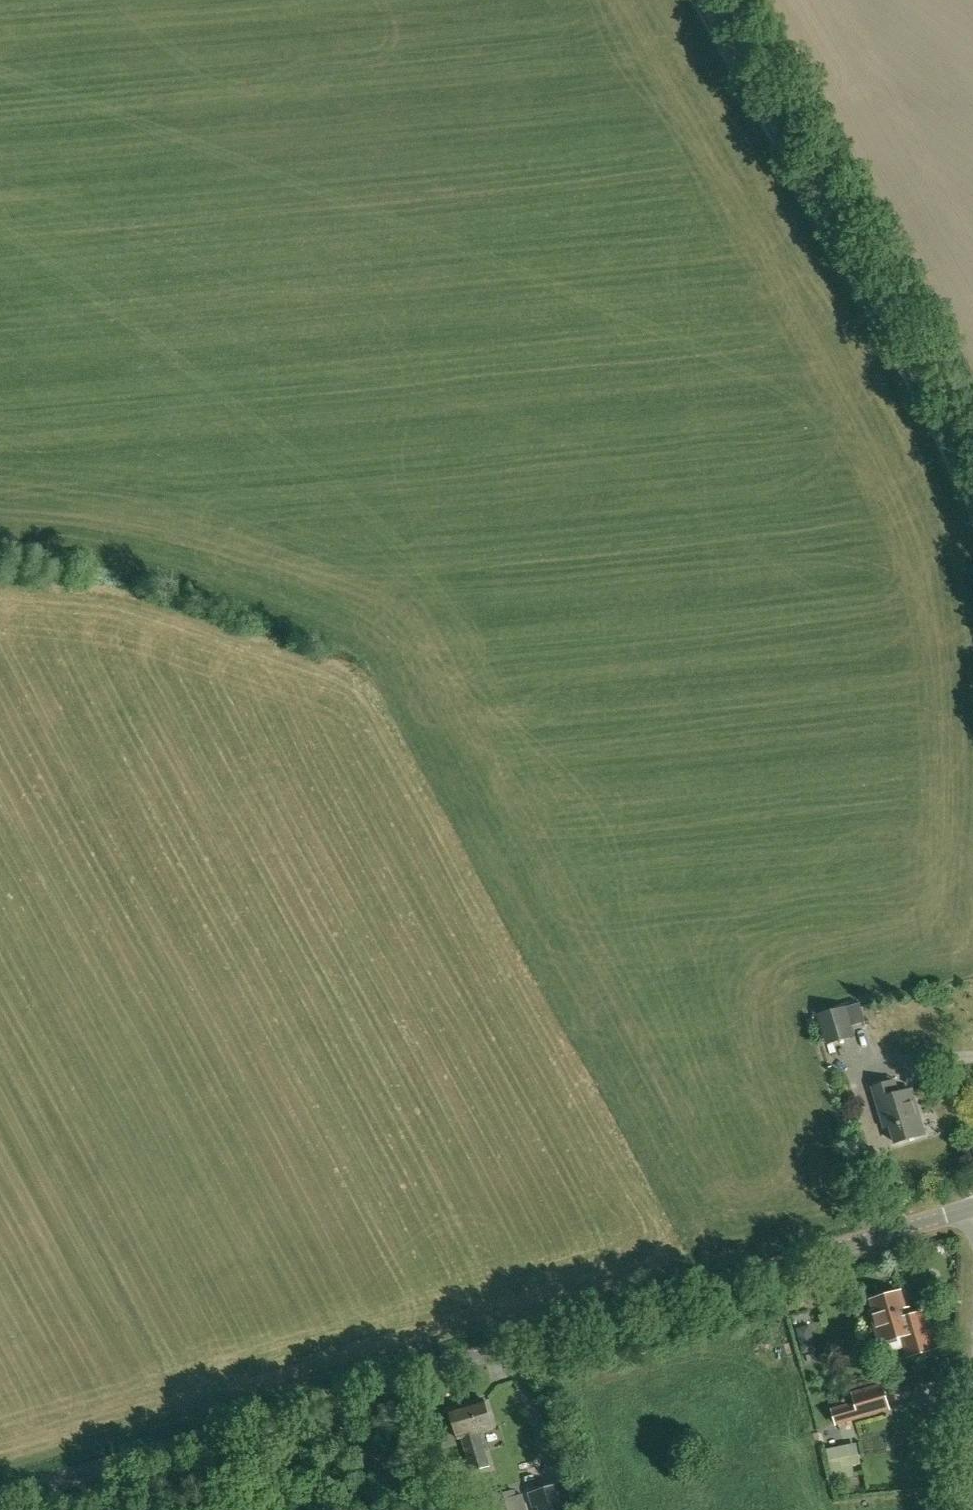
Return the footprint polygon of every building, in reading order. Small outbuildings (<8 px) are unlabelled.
[(854,1036),(846,1007),(821,1014),(829,1043),(854,1036)] [(888,1118),(895,1143),(925,1135),(912,1090),(898,1094),(895,1081),(873,1087),(882,1120),(888,1118)] [(909,1356),(934,1348),(923,1313),(908,1317),(900,1292),(871,1301),(879,1325),(873,1327),(878,1343),(903,1336),(909,1356)] [(796,1329),(799,1340),(808,1338),(811,1332),(809,1325),(796,1329)] [(856,1404),(833,1410),(837,1424),(888,1408),(882,1385),(853,1394),(856,1404)] [(493,1429),(484,1400),(450,1411),(459,1440),(463,1438),(472,1470),(491,1465),(482,1432),(493,1429)] [(483,1433),(489,1449),(506,1443),(500,1427),(483,1433)] [(832,1475),(863,1470),(858,1442),(827,1447),(832,1475)] [(527,1485),(532,1500),(538,1498),(541,1509),(570,1509),(559,1476),(527,1485)] [(492,1496),(495,1509),(528,1509),(524,1494),(517,1496),(515,1490),(492,1496)]
